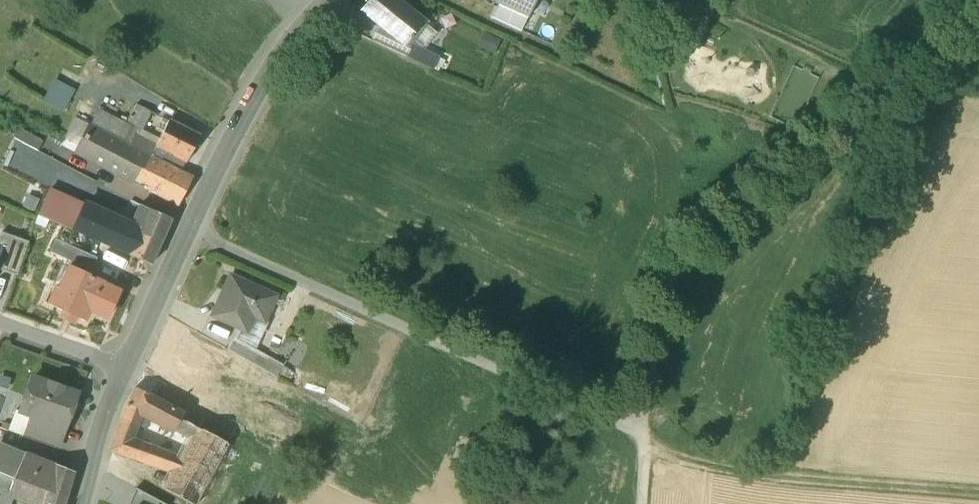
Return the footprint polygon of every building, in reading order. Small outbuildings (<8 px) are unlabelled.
[(397,0),(371,0),(363,11),(381,25),(392,33),(393,32),(406,42),(409,38),(410,39),(413,36),(412,35),(423,21),(397,0)] [(497,3),(528,17),(536,0),(499,0),(497,3)] [(370,39),(405,56),(411,43),(437,55),(441,48),(413,36),(410,39),(409,38),(406,42),(393,32),(392,33),(381,25),(370,39)] [(485,30),(478,44),(495,53),(503,39),(485,30)] [(437,55),(411,43),(405,56),(432,68),(437,55)] [(39,100),(62,110),(72,88),(50,78),(39,100)] [(136,129),(143,133),(153,113),(134,103),(122,127),(133,134),(136,129)] [(90,125),(128,144),(133,134),(122,127),(96,114),(90,125)] [(199,136),(170,121),(157,146),(187,161),(199,136)] [(120,175),(135,176),(147,154),(128,144),(90,125),(76,152),(120,175)] [(96,177),(36,152),(42,138),(19,128),(3,166),(86,202),(96,177)] [(136,129),(133,134),(141,137),(143,133),(136,129)] [(141,137),(133,134),(128,144),(147,154),(152,156),(157,146),(141,137)] [(187,161),(157,146),(152,156),(192,177),(197,167),(187,161)] [(152,156),(147,154),(135,176),(150,183),(147,189),(178,205),(192,177),(152,156)] [(86,205),(49,189),(38,216),(75,231),(86,205)] [(102,211),(86,205),(75,231),(90,237),(102,211)] [(140,228),(129,255),(150,264),(171,218),(149,209),(140,228)] [(140,228),(102,211),(90,237),(129,255),(140,228)] [(1,232),(0,235),(0,246),(2,247),(0,252),(0,270),(16,275),(28,241),(1,232)] [(80,250),(58,240),(52,253),(74,263),(80,250)] [(50,258),(68,266),(88,275),(96,258),(80,250),(74,263),(52,253),(50,258)] [(88,275),(68,266),(51,306),(86,322),(91,310),(108,317),(120,289),(88,275)] [(274,294),(231,275),(224,291),(227,292),(215,316),(230,323),(245,330),(252,315),(263,319),(274,294)] [(256,335),(263,319),(252,315),(245,330),(256,335)] [(220,345),(227,349),(234,338),(250,347),(256,335),(245,330),(230,323),(220,345)] [(250,347),(234,338),(227,349),(252,364),(259,352),(250,347)] [(297,373),(259,352),(252,364),(290,385),(297,373)] [(62,387),(49,382),(48,384),(32,378),(20,412),(31,415),(31,414),(63,426),(62,427),(64,428),(76,394),(62,388),(62,387)] [(149,396),(134,387),(125,404),(114,437),(131,442),(143,415),(172,431),(173,429),(179,419),(182,414),(149,396)] [(63,426),(31,414),(31,415),(23,436),(55,448),(62,427),(63,426)] [(194,427),(179,419),(173,429),(189,437),(194,427)] [(194,427),(189,437),(177,460),(170,472),(161,489),(190,503),(195,503),(227,445),(197,429),(194,427)] [(131,442),(114,437),(110,449),(170,472),(177,460),(131,442)] [(0,445),(0,473),(15,479),(15,478),(48,491),(54,466),(0,445)] [(54,466),(48,491),(44,502),(49,503),(63,503),(73,473),(54,466)] [(0,473),(0,503),(11,503),(15,497),(9,495),(15,479),(0,473)] [(15,478),(15,479),(9,495),(15,497),(33,503),(43,503),(44,502),(48,491),(15,478)] [(130,503),(165,503),(137,489),(130,503)]
